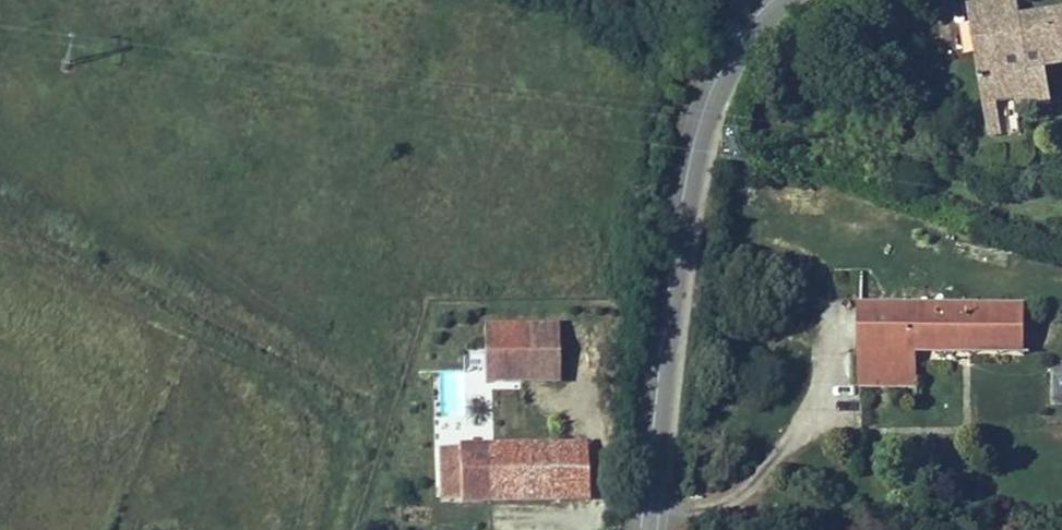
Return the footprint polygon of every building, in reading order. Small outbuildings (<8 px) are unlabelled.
[(991,141),(1006,139),(1001,110),(1051,102),(1046,70),(1061,68),(1061,9),(1020,16),(1017,0),(968,0),(991,141)] [(1025,356),(1028,308),(865,301),(861,378),(915,381),(916,351),(1025,356)] [(557,326),(484,327),(484,385),(558,384),(557,326)] [(458,452),(439,452),(439,502),(460,502),(460,506),(586,504),(585,443),(458,444),(458,452)]
